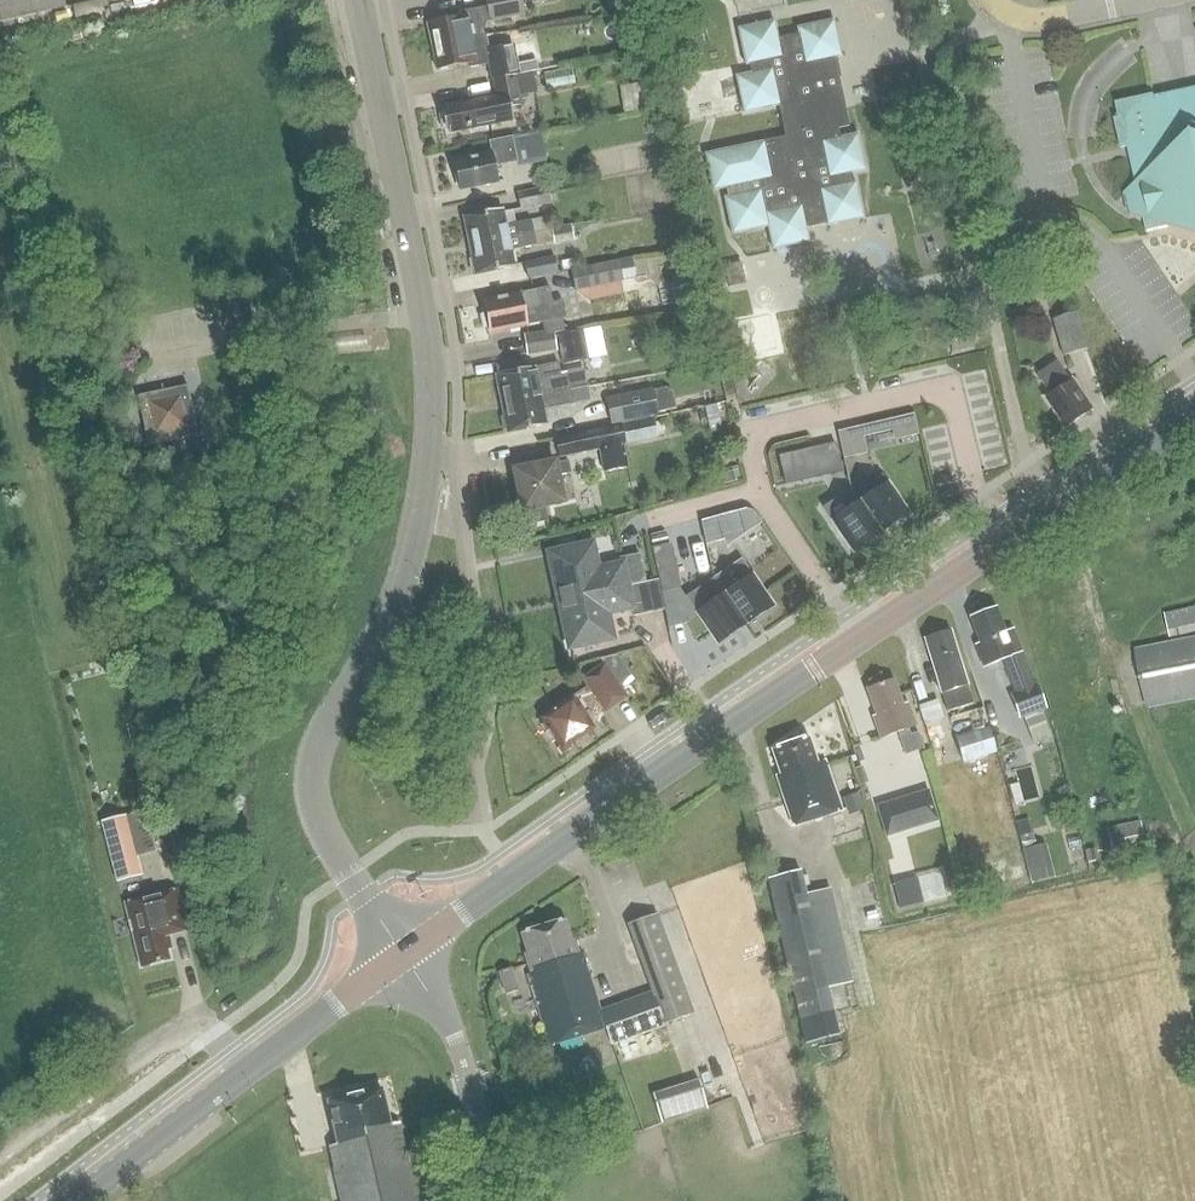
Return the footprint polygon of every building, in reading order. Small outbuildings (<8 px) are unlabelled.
[(66,7),(64,0),(0,0),(0,21),(66,7)] [(433,48),(485,37),(484,30),(486,22),(523,16),(520,0),(485,0),(486,8),(459,13),(460,18),(428,24),(433,48)] [(635,0),(615,0),(616,9),(636,7),(635,0)] [(809,242),(806,228),(826,224),(827,226),(864,218),(856,181),(852,182),(850,174),(865,170),(857,134),(840,137),(838,129),(849,126),(838,78),(840,78),(836,58),(841,56),(833,20),(797,28),(798,35),(778,39),(774,21),(737,29),(745,65),(749,65),(751,73),(736,76),(743,114),(778,106),(785,137),(704,154),(713,191),(726,188),(728,197),(723,198),(732,234),(767,227),(772,250),(809,242)] [(488,49),(485,37),(433,48),(437,71),(472,65),(472,68),(490,65),(493,80),(538,72),(536,59),(526,61),(523,42),(488,49)] [(687,69),(676,82),(688,92),(699,78),(687,69)] [(532,73),(516,77),(494,81),(497,99),(445,110),(446,115),(443,115),(446,129),(450,128),(451,133),(473,129),(473,131),(485,129),(484,126),(512,121),(510,109),(522,107),(520,96),(536,92),(532,73)] [(644,112),(640,83),(620,86),(624,114),(644,112)] [(1188,94),(1187,92),(1183,93),(1178,94),(1178,96),(1155,101),(1154,94),(1153,94),(1150,95),(1115,102),(1119,117),(1114,118),(1121,149),(1128,147),(1135,183),(1132,186),(1125,192),(1130,215),(1144,219),(1145,224),(1146,233),(1148,232),(1148,231),(1168,227),(1194,235),(1194,92),(1188,94)] [(459,192),(498,185),(495,169),(545,160),(541,134),(489,144),(491,156),(454,162),(459,192)] [(519,211),(551,204),(547,186),(515,194),(519,211)] [(464,219),(470,247),(533,234),(531,222),(506,228),(502,211),(464,219)] [(531,222),(533,234),(551,231),(551,228),(547,229),(545,219),(531,222)] [(571,224),(551,228),(551,231),(554,243),(574,239),(571,224)] [(533,234),(470,247),(476,275),(514,267),(510,251),(535,245),(533,234)] [(524,262),(528,278),(558,272),(555,256),(524,262)] [(633,260),(632,257),(571,269),(575,289),(590,301),(623,294),(621,280),(648,275),(644,257),(633,260)] [(725,266),(729,286),(745,283),(741,263),(725,266)] [(1036,282),(1015,288),(1020,302),(1040,295),(1036,282)] [(490,330),(509,327),(509,329),(542,322),(562,318),(565,318),(562,302),(553,304),(549,287),(484,301),(490,330)] [(1065,357),(1088,350),(1077,313),(1054,320),(1065,357)] [(558,324),(563,323),(562,318),(542,322),(544,332),(524,335),(527,355),(556,351),(554,334),(560,333),(558,324)] [(584,329),(557,334),(562,364),(590,359),(587,344),(584,329)] [(966,336),(949,340),(952,352),(969,348),(966,336)] [(1069,380),(1056,361),(1036,375),(1049,394),(1045,397),(1066,427),(1090,411),(1070,380),(1069,380)] [(557,362),(534,368),(534,367),(495,376),(501,404),(569,391),(568,390),(588,386),(583,367),(560,373),(557,362)] [(148,446),(198,436),(188,386),(138,397),(148,446)] [(569,391),(501,404),(508,433),(546,424),(543,410),(590,399),(588,387),(569,391)] [(652,389),(606,400),(611,424),(658,414),(652,389)] [(604,472),(627,468),(623,444),(624,443),(621,424),(555,438),(558,456),(599,448),(604,472)] [(833,438),(777,453),(784,483),(841,468),(833,438)] [(554,462),(515,472),(525,510),(527,510),(531,525),(549,520),(545,505),(564,500),(557,474),(570,471),(567,459),(554,463),(554,462)] [(882,474),(854,493),(859,501),(881,532),(909,513),(882,474)] [(849,508),(831,520),(853,551),(881,532),(859,501),(854,493),(850,488),(839,495),(849,508)] [(590,545),(550,554),(570,646),(612,637),(606,612),(630,607),(626,585),(621,565),(596,571),(590,545)] [(639,553),(620,558),(621,565),(626,585),(645,581),(639,553)] [(749,571),(721,590),(745,625),(773,606),(749,571)] [(713,578),(684,597),(717,644),(745,625),(721,590),(713,578)] [(1005,633),(995,607),(970,617),(979,643),(975,644),(984,667),(1002,660),(1019,653),(1011,631),(1005,633)] [(1194,633),(1194,607),(1165,613),(1170,638),(1194,633)] [(925,639),(939,685),(947,711),(973,703),(950,630),(925,639)] [(1135,649),(1147,709),(1194,700),(1194,637),(1135,649)] [(1031,686),(1019,653),(1002,660),(1014,692),(1009,694),(1018,718),(1042,709),(1033,685),(1031,686)] [(572,696),(540,718),(542,722),(540,725),(544,731),(548,730),(558,746),(556,749),(561,755),(569,749),(569,745),(594,728),(582,712),(597,702),(605,712),(627,697),(604,663),(582,678),(587,686),(572,697),(572,696)] [(893,679),(866,689),(875,715),(872,716),(880,738),(898,732),(906,755),(924,748),(918,732),(911,734),(908,728),(915,726),(908,704),(903,705),(893,679)] [(984,728),(978,708),(949,717),(963,763),(996,753),(988,726),(984,728)] [(1042,710),(1024,716),(1032,741),(1051,734),(1042,710)] [(791,828),(841,810),(824,764),(821,765),(819,758),(816,759),(808,737),(770,751),(779,777),(773,780),(791,828)] [(885,837),(938,821),(928,789),(875,806),(885,837)] [(842,798),(848,816),(863,811),(857,793),(842,798)] [(141,874),(137,856),(151,852),(142,812),(103,821),(116,880),(141,874)] [(1140,822),(1107,829),(1113,856),(1146,848),(1140,822)] [(1053,877),(1045,844),(1022,850),(1030,883),(1053,877)] [(981,864),(986,885),(1012,879),(1007,858),(981,864)] [(892,878),(897,905),(946,896),(941,869),(892,878)] [(800,871),(767,879),(804,1044),(838,1036),(827,988),(852,982),(830,888),(806,894),(800,871)] [(187,931),(177,890),(124,903),(140,967),(169,959),(167,949),(171,948),(168,935),(187,931)] [(605,1029),(610,1044),(631,1038),(630,1037),(693,1014),(657,914),(627,924),(652,992),(600,1010),(582,953),(578,954),(574,941),(572,942),(565,919),(520,933),(530,959),(527,960),(532,974),(524,977),(549,1046),(605,1029)] [(498,971),(505,994),(518,989),(512,967),(498,971)] [(706,1107),(696,1077),(651,1092),(661,1122),(706,1107)] [(328,1146),(301,1152),(305,1173),(333,1167),(341,1200),(416,1200),(398,1122),(389,1124),(381,1089),(327,1101),(337,1144),(328,1146)]
